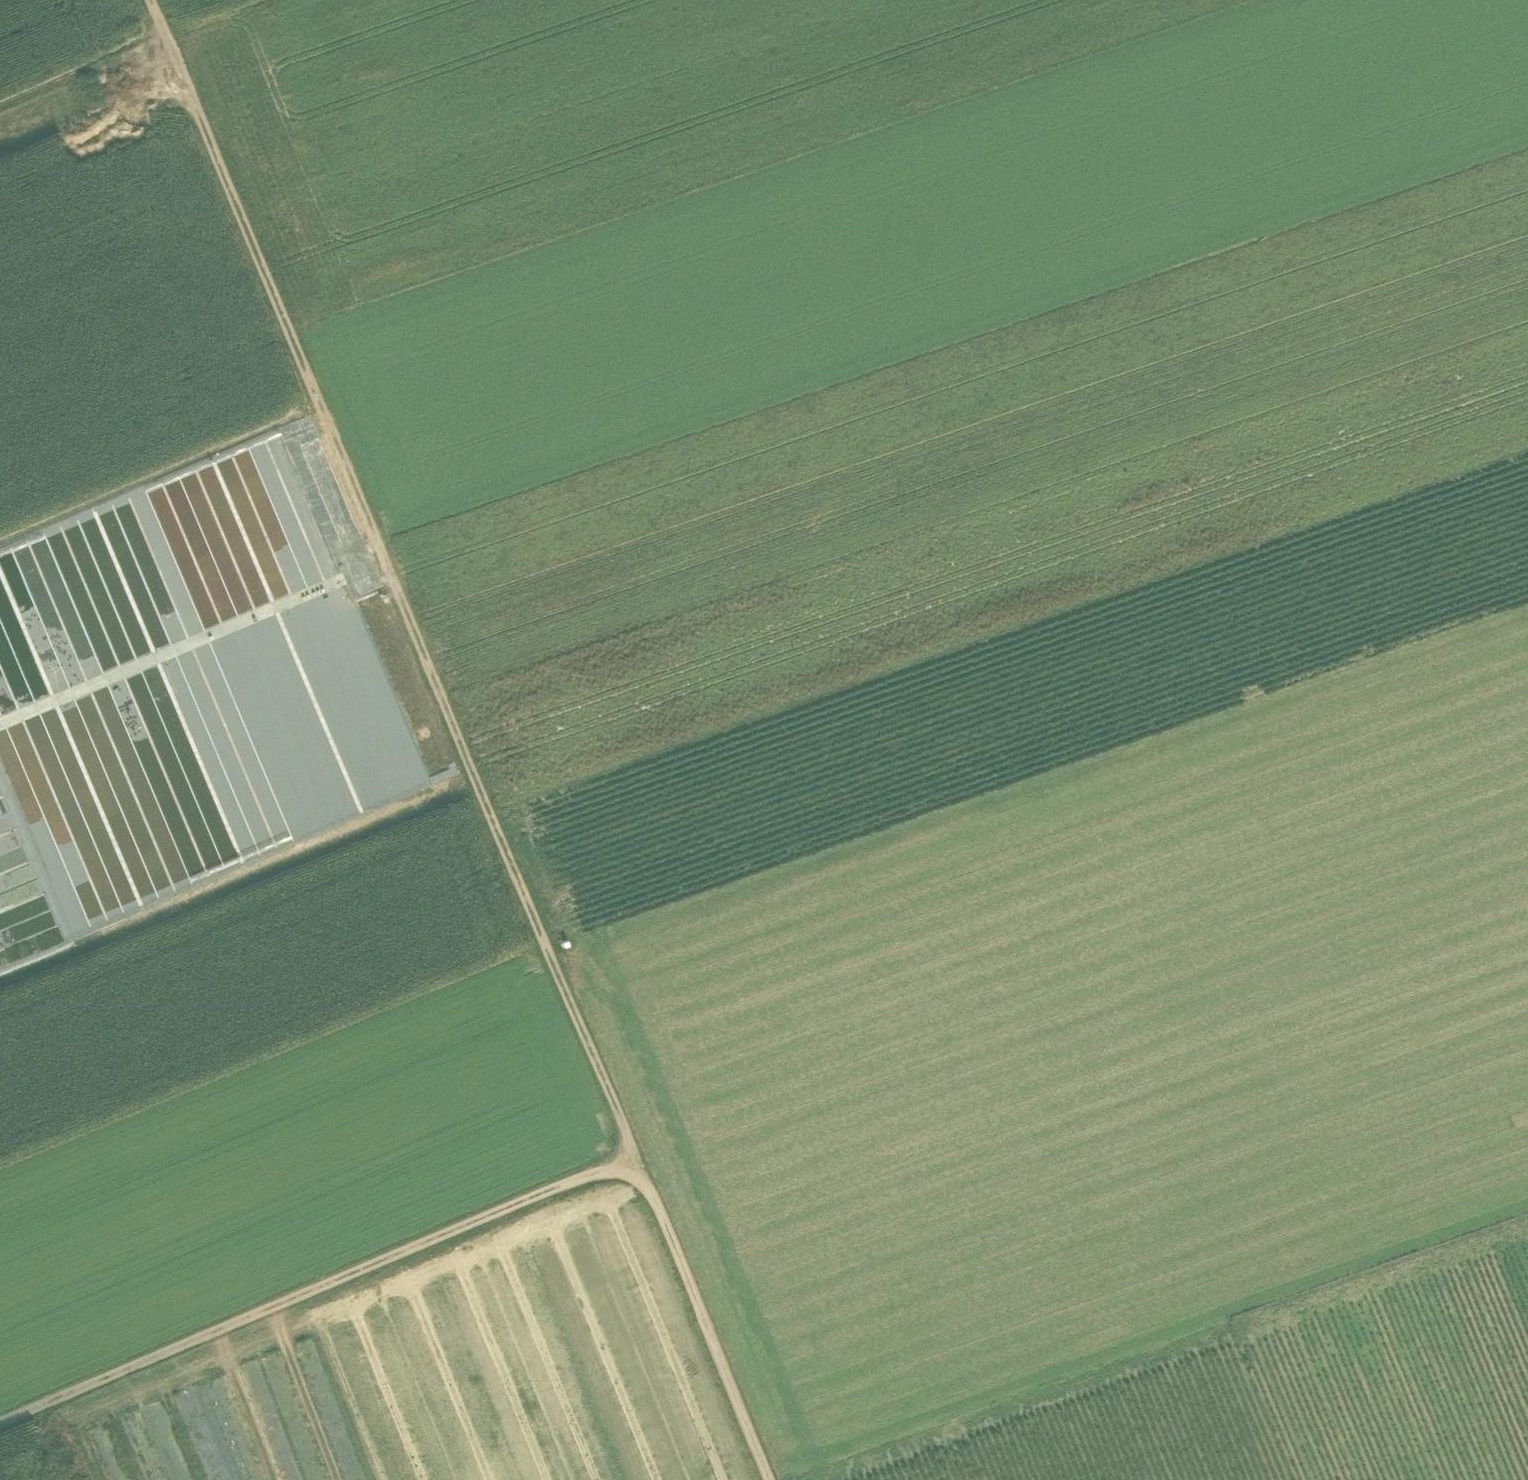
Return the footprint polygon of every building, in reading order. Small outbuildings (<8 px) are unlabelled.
[(0,760),(0,800),(16,791),(0,760)]
